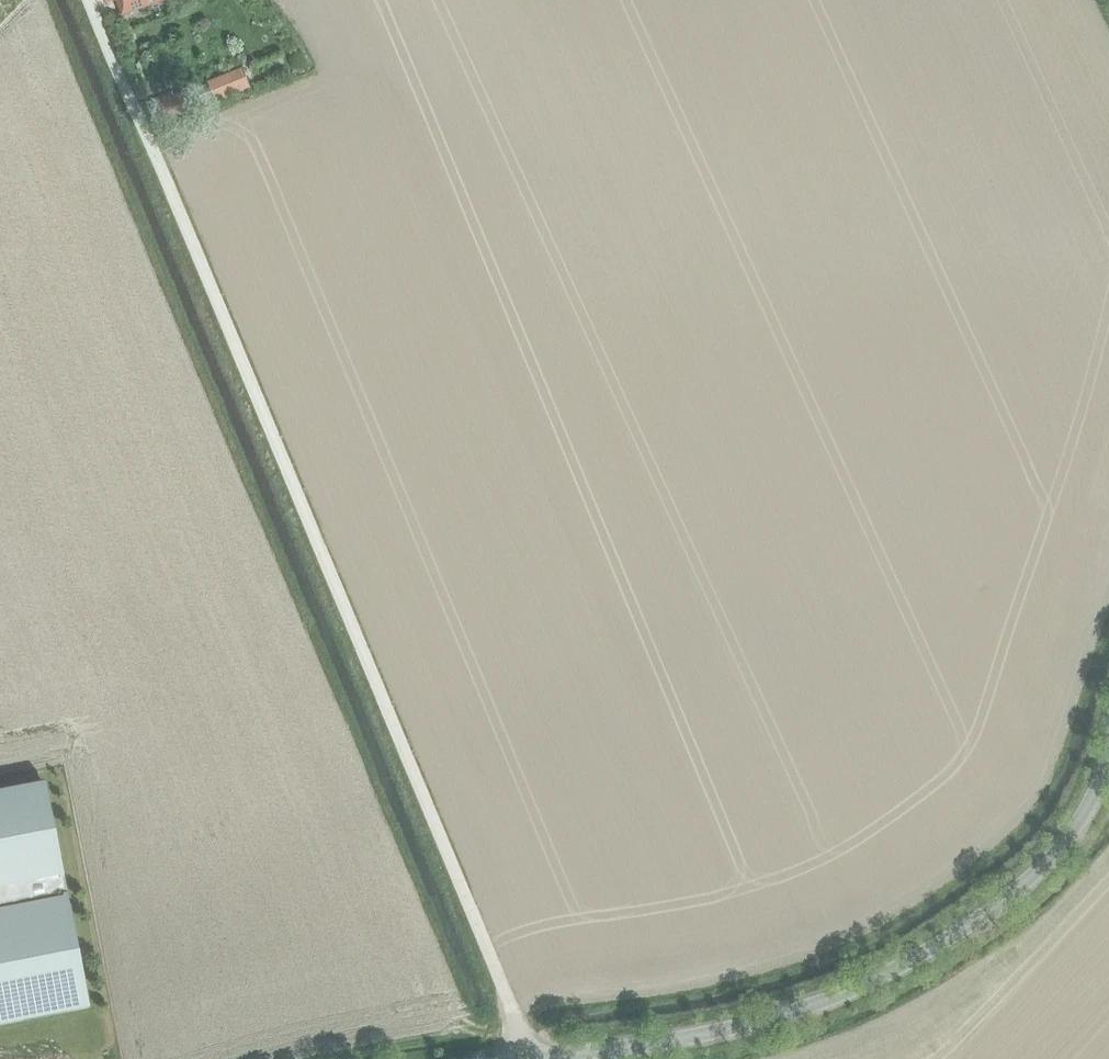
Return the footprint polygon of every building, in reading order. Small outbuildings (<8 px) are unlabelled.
[(121,16),(164,1),(164,0),(115,0),(121,16)] [(239,71),(206,84),(213,100),(246,87),(239,71)] [(157,96),(145,101),(155,124),(188,110),(182,94),(180,91),(159,100),(157,96)] [(0,788),(0,1012),(86,995),(43,779),(0,788)]
